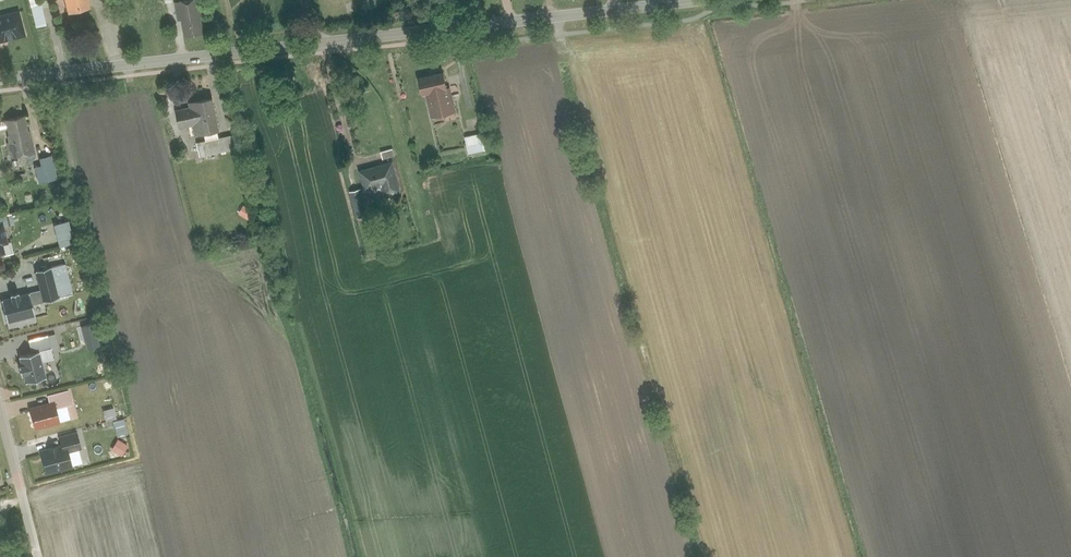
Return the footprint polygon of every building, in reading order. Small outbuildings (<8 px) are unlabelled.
[(36,26),(46,24),(41,0),(30,0),(36,26)] [(66,12),(89,7),(87,0),(63,0),(66,12)] [(175,1),(178,19),(182,19),(185,36),(203,33),(200,15),(203,14),(201,0),(180,0),(175,1)] [(25,35),(19,10),(0,14),(0,41),(25,35)] [(443,69),(418,75),(422,93),(427,92),(447,86),(443,69)] [(427,92),(433,116),(454,111),(447,86),(427,92)] [(216,129),(219,128),(213,96),(189,101),(190,105),(194,123),(196,133),(203,131),(216,129)] [(194,123),(190,105),(177,108),(180,126),(194,123)] [(25,114),(5,118),(8,136),(7,136),(11,156),(36,151),(31,130),(28,131),(25,114)] [(216,129),(203,131),(205,138),(218,136),(216,129)] [(484,130),(465,135),(469,152),(488,147),(484,130)] [(218,136),(205,138),(197,140),(200,155),(227,149),(224,134),(218,136)] [(393,146),(381,149),(384,159),(396,156),(393,146)] [(51,155),(39,157),(43,177),(55,174),(51,155)] [(393,160),(359,168),(364,188),(383,183),(386,195),(401,191),(393,160)] [(254,210),(244,203),(238,212),(248,219),(254,210)] [(12,212),(0,216),(0,220),(1,220),(2,224),(14,221),(12,212)] [(58,295),(50,266),(34,270),(38,287),(42,299),(58,295)] [(30,302),(42,299),(38,287),(27,290),(30,302)] [(27,290),(0,297),(6,320),(33,313),(30,302),(27,290)] [(57,345),(54,333),(28,339),(31,352),(40,349),(57,345)] [(31,352),(17,355),(24,382),(47,376),(40,349),(31,352)] [(71,402),(67,389),(47,394),(49,402),(54,400),(55,406),(71,402)] [(49,402),(30,406),(36,426),(59,420),(55,406),(54,400),(49,402)] [(112,405),(102,409),(105,419),(116,416),(112,405)] [(116,435),(128,432),(124,417),(113,419),(116,435)] [(81,446),(78,431),(59,436),(61,443),(65,442),(67,450),(81,446)] [(61,443),(41,449),(47,471),(71,465),(67,450),(65,442),(61,443)]
